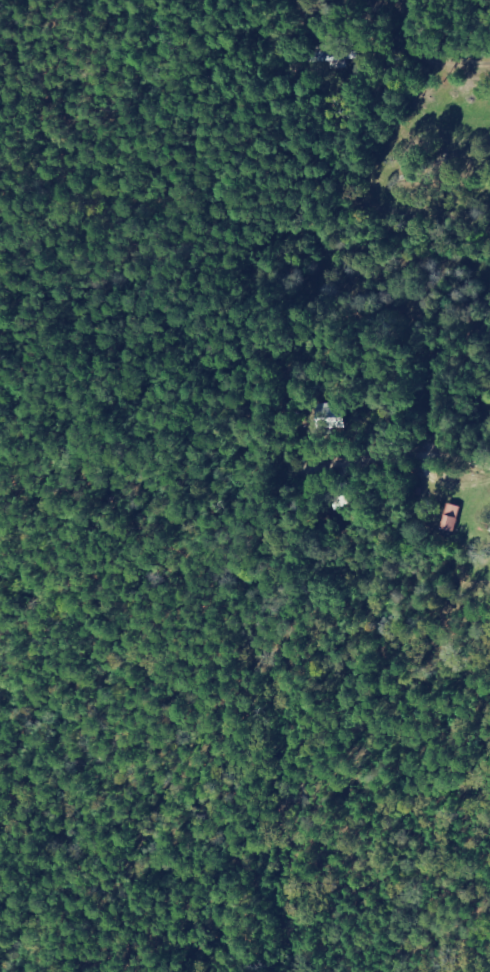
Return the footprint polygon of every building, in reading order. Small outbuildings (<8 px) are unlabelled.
[(446,528),(459,532),(467,507),(454,503),(446,528)]
